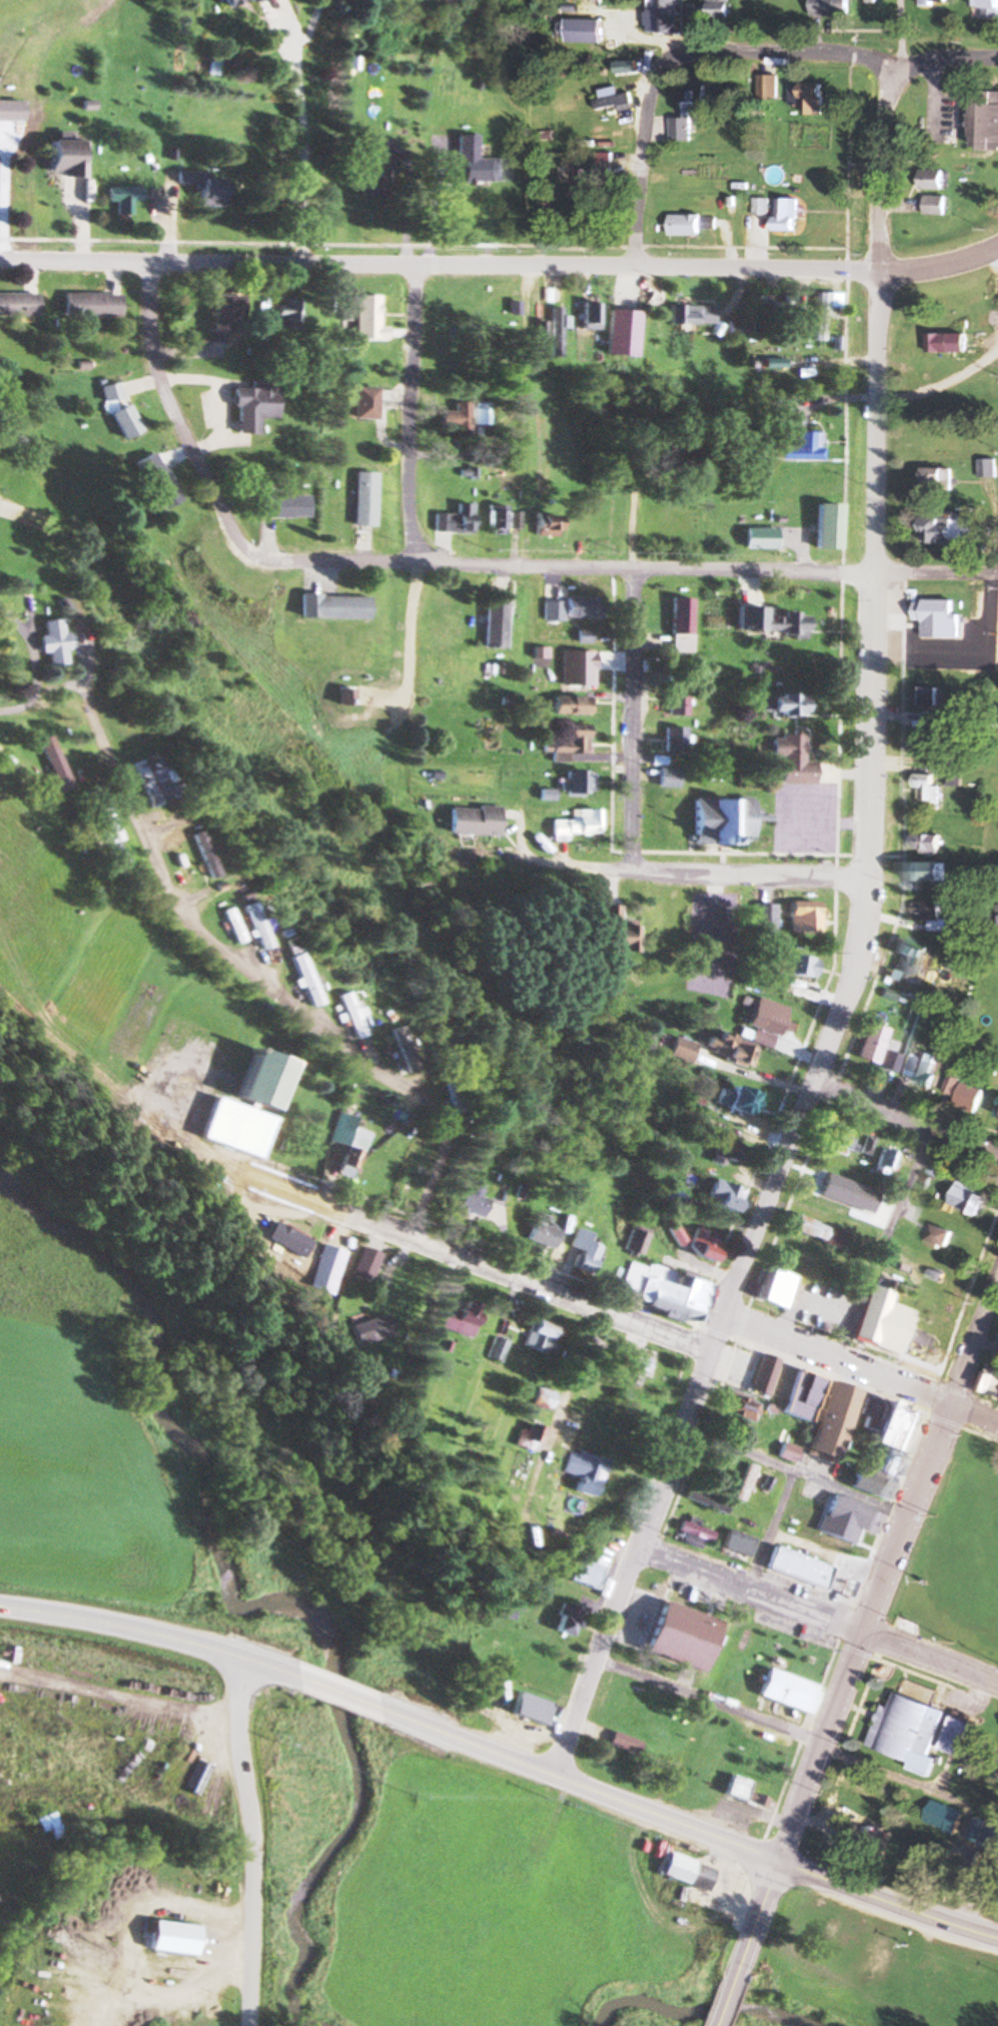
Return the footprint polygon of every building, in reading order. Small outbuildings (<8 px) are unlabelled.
[(220,9),(239,0),(216,0),(220,9)] [(649,32),(678,32),(678,0),(649,0),(649,32)] [(707,25),(731,25),(731,0),(707,0),(707,25)] [(814,16),(850,16),(850,0),(814,0),(814,16)] [(689,25),(703,25),(703,4),(689,4),(689,25)] [(615,72),(636,72),(636,61),(615,61),(615,72)] [(759,75),(759,98),(778,98),(778,75),(759,75)] [(671,118),(671,140),(692,140),(692,115),(707,115),(708,84),(685,84),(685,118),(671,118)] [(824,84),(791,84),(791,105),(804,105),(804,115),(824,115),(824,84)] [(631,92),(617,94),(616,87),(593,90),(596,109),(619,105),(620,110),(633,108),(631,92)] [(975,91),(974,148),(997,148),(997,91),(975,91)] [(83,176),(83,139),(45,139),(45,176),(83,176)] [(575,203),(596,203),(596,169),(575,169),(575,203)] [(922,189),(946,189),(946,169),(922,169),(922,189)] [(194,207),(220,207),(220,172),(177,172),(177,183),(194,184),(194,207)] [(105,202),(114,202),(114,215),(129,215),(129,201),(136,201),(136,186),(105,186),(105,202)] [(946,215),(946,196),(925,195),(925,215),(946,215)] [(776,231),(798,231),(798,198),(776,198),(776,231)] [(755,214),(769,214),(769,199),(755,199),(755,214)] [(672,234),(706,234),(706,227),(717,227),(717,215),(672,215),(672,234)] [(117,316),(117,292),(62,292),(62,316),(117,316)] [(816,292),(816,326),(827,326),(827,309),(839,309),(839,292),(816,292)] [(35,315),(35,293),(0,293),(0,315),(35,315)] [(207,331),(224,331),(224,318),(237,318),(237,295),(207,295),(207,331)] [(378,296),(355,296),(355,339),(385,339),(385,327),(378,327),(378,296)] [(793,335),(793,297),(783,297),(783,335),(793,335)] [(750,298),(750,334),(759,334),(759,298),(750,298)] [(282,330),(301,330),(301,299),(282,299),(282,330)] [(506,315),(516,315),(516,302),(505,302),(506,315)] [(579,303),(579,331),(595,331),(595,303),(579,303)] [(712,323),(712,306),(665,306),(665,323),(712,323)] [(548,357),(558,357),(558,307),(548,307),(548,357)] [(267,332),(268,316),(251,315),(250,332),(267,332)] [(727,335),(741,335),(741,321),(727,321),(727,335)] [(926,361),(965,361),(965,333),(926,333),(926,361)] [(800,358),(755,358),(754,369),(800,370),(800,358)] [(273,418),(273,380),(248,379),(248,388),(231,387),(231,407),(235,407),(234,433),(255,434),(256,417),(273,418)] [(99,387),(103,402),(123,397),(119,382),(99,387)] [(352,419),(385,419),(385,389),(352,389),(352,419)] [(439,429),(466,429),(466,403),(452,403),(452,412),(439,412),(439,429)] [(108,414),(121,440),(141,430),(128,404),(108,414)] [(485,428),(485,409),(472,409),(472,428),(485,428)] [(820,460),(820,446),(812,446),(812,432),(794,432),(794,444),(783,444),(783,451),(795,451),(795,460),(820,460)] [(160,460),(140,468),(158,509),(177,501),(160,460)] [(997,477),(997,460),(980,460),(980,477),(997,477)] [(954,468),(923,468),(923,488),(954,488),(954,468)] [(372,472),(351,472),(350,526),(371,526),(372,472)] [(304,495),(257,495),(257,517),(304,517),(304,495)] [(837,504),(813,503),(813,548),(837,549),(837,504)] [(466,533),(466,504),(452,504),(452,514),(430,514),(430,533),(466,533)] [(500,506),(484,506),(484,534),(500,534),(500,506)] [(515,528),(515,514),(504,514),(504,528),(515,528)] [(553,514),(531,514),(531,536),(553,536),(553,514)] [(923,542),(970,542),(970,518),(923,518),(923,542)] [(774,528),(745,528),(745,549),(774,549),(774,528)] [(542,622),(559,622),(559,586),(542,586),(542,622)] [(297,618),(365,618),(365,595),(297,595),(297,618)] [(564,618),(597,618),(597,597),(564,597),(564,618)] [(670,653),(690,653),(690,598),(670,598),(670,653)] [(502,599),(481,599),(480,647),(502,647),(502,599)] [(954,622),(954,599),(916,599),(916,622),(954,622)] [(803,633),(803,610),(735,609),(735,632),(803,633)] [(44,666),(61,665),(57,619),(39,621),(40,636),(35,636),(36,653),(43,652),(44,666)] [(565,656),(565,685),(589,685),(589,656),(565,656)] [(685,716),(685,687),(666,687),(666,716),(685,716)] [(940,687),(915,687),(915,706),(940,706),(940,687)] [(759,696),(759,714),(800,714),(800,696),(759,696)] [(548,714),(586,714),(586,697),(548,697),(548,714)] [(583,725),(563,725),(563,741),(539,741),(539,753),(547,753),(547,763),(564,763),(564,754),(583,754),(583,725)] [(663,753),(683,753),(683,728),(663,728),(663,753)] [(935,755),(935,735),(912,735),(912,755),(935,755)] [(62,789),(45,736),(36,739),(53,792),(62,789)] [(800,762),(800,736),(770,736),(770,759),(778,759),(778,783),(810,784),(810,762),(800,762)] [(153,805),(134,761),(125,765),(144,809),(153,805)] [(655,788),(674,788),(674,768),(655,768),(655,788)] [(555,794),(588,794),(589,771),(561,771),(561,780),(556,780),(555,794)] [(948,785),(962,785),(962,772),(948,772),(948,785)] [(941,786),(934,786),(934,774),(916,774),(916,801),(941,801),(941,786)] [(732,845),(733,840),(750,841),(750,800),(692,799),(691,845),(732,845)] [(445,834),(495,838),(497,807),(475,805),(475,808),(447,806),(445,834)] [(548,820),(548,836),(595,836),(595,810),(574,810),(574,821),(548,820)] [(943,851),(943,835),(910,835),(910,851),(943,851)] [(214,876),(196,836),(187,840),(205,880),(214,876)] [(949,882),(949,863),(904,863),(904,882),(949,882)] [(816,932),(816,903),(787,903),(787,932),(816,932)] [(949,931),(949,919),(943,919),(943,903),(913,903),(913,921),(932,921),(932,931),(949,931)] [(267,947),(247,904),(238,907),(258,951),(267,947)] [(772,937),(772,905),(751,905),(751,937),(772,937)] [(218,912),(233,944),(240,941),(225,909),(218,912)] [(924,948),(893,939),(888,956),(900,960),(896,974),(915,979),(924,948)] [(287,956),(303,1008),(314,1005),(298,953),(287,956)] [(811,979),(814,960),(782,954),(779,973),(811,979)] [(330,997),(349,1040),(359,1036),(339,992),(330,997)] [(789,1025),(779,1020),(784,1009),(766,1000),(753,1027),(774,1037),(778,1030),(784,1033),(789,1025)] [(884,1030),(863,1023),(850,1063),(887,1074),(892,1055),(878,1051),(884,1030)] [(409,1070),(389,1027),(379,1032),(399,1075),(409,1070)] [(745,1069),(755,1046),(718,1030),(714,1038),(708,1036),(702,1050),(745,1069)] [(665,1056),(686,1065),(694,1045),(673,1036),(665,1056)] [(253,1158),(266,1115),(265,1115),(282,1062),(246,1050),(229,1104),(209,1098),(196,1139),(253,1158)] [(911,1061),(904,1080),(930,1091),(943,1059),(927,1052),(921,1065),(911,1061)] [(987,1091),(964,1083),(964,1082),(952,1077),(948,1091),(960,1096),(956,1107),(979,1115),(987,1091)] [(747,1118),(755,1094),(729,1086),(726,1093),(718,1091),(715,1100),(723,1102),(720,1110),(747,1118)] [(696,1109),(698,1098),(681,1096),(680,1107),(696,1109)] [(323,1142),(341,1147),(332,1175),(346,1179),(358,1141),(344,1136),(349,1119),(332,1114),(323,1142)] [(840,1129),(828,1126),(823,1145),(849,1151),(852,1138),(839,1135),(840,1129)] [(720,1168),(724,1160),(732,1164),(740,1149),(719,1138),(707,1161),(720,1168)] [(883,1175),(892,1156),(877,1150),(869,1168),(883,1175)] [(810,1190),(804,1206),(821,1212),(831,1183),(804,1173),(800,1186),(810,1190)] [(704,1201),(733,1213),(742,1191),(713,1179),(704,1201)] [(991,1194),(962,1183),(953,1206),(982,1217),(991,1194)] [(466,1193),(459,1191),(452,1212),(476,1219),(482,1200),(475,1198),(477,1190),(468,1188),(466,1193)] [(678,1206),(682,1195),(670,1190),(665,1200),(678,1206)] [(840,1234),(791,1215),(785,1231),(834,1249),(840,1234)] [(678,1247),(686,1243),(676,1220),(668,1223),(678,1247)] [(555,1233),(531,1223),(524,1241),(548,1251),(555,1233)] [(955,1232),(935,1226),(929,1245),(949,1251),(955,1232)] [(647,1235),(631,1229),(622,1252),(639,1258),(647,1235)] [(588,1234),(573,1230),(568,1248),(579,1251),(573,1271),(588,1275),(597,1248),(585,1244),(588,1234)] [(712,1264),(724,1243),(699,1230),(687,1251),(712,1264)] [(347,1274),(366,1281),(377,1254),(358,1247),(347,1274)] [(618,1299),(693,1324),(707,1282),(650,1264),(649,1269),(630,1262),(618,1299)] [(757,1300),(784,1311),(797,1279),(770,1268),(757,1300)] [(853,1337),(874,1344),(893,1293),(871,1285),(853,1337)] [(466,1339),(475,1306),(461,1302),(457,1313),(435,1306),(429,1328),(466,1339)] [(344,1327),(350,1346),(386,1335),(380,1316),(344,1327)] [(899,1355),(942,1368),(954,1328),(932,1321),(931,1327),(909,1320),(899,1355)] [(550,1326),(528,1323),(525,1352),(547,1354),(550,1326)] [(821,1379),(794,1371),(795,1370),(777,1364),(778,1360),(759,1354),(748,1392),(767,1398),(764,1407),(780,1412),(779,1414),(808,1423),(821,1379)] [(366,1377),(375,1380),(381,1361),(372,1358),(366,1377)] [(988,1371),(981,1391),(997,1397),(997,1374),(988,1371)] [(859,1390),(830,1382),(808,1457),(836,1466),(859,1390)] [(528,1407),(546,1412),(552,1394),(534,1388),(528,1407)] [(717,1407),(748,1424),(758,1406),(728,1389),(717,1407)] [(888,1503),(919,1413),(882,1400),(881,1403),(867,1398),(857,1427),(872,1432),(869,1444),(884,1449),(876,1473),(856,1466),(848,1489),(888,1503)] [(516,1451),(536,1449),(533,1426),(514,1428),(516,1451)] [(776,1459),(792,1463),(796,1449),(781,1444),(776,1459)] [(566,1450),(559,1473),(574,1477),(569,1493),(589,1500),(600,1461),(566,1450)] [(727,1475),(708,1467),(705,1472),(725,1480),(727,1475)] [(719,1503),(691,1492),(688,1502),(715,1513),(719,1503)] [(819,1535),(851,1545),(855,1530),(874,1536),(881,1512),(831,1496),(819,1535)] [(772,1537),(763,1561),(820,1583),(829,1559),(772,1537)] [(593,1591),(605,1565),(581,1554),(569,1580),(593,1591)] [(833,1595),(845,1599),(851,1584),(839,1580),(833,1595)] [(700,1673),(717,1623),(660,1603),(643,1654),(700,1673)] [(580,1610),(562,1605),(553,1633),(572,1638),(580,1610)] [(817,1687),(765,1671),(756,1700),(808,1716),(817,1687)] [(867,1748),(913,1763),(910,1770),(931,1777),(940,1751),(960,1758),(971,1724),(953,1718),(950,1726),(932,1719),(936,1709),(932,1707),(937,1692),(906,1681),(901,1695),(896,1693),(890,1709),(881,1707),(867,1748)] [(549,1702),(514,1693),(508,1717),(543,1726),(549,1702)] [(609,1749),(634,1757),(639,1742),(614,1733),(609,1749)] [(722,1795),(760,1810),(764,1800),(745,1793),(748,1783),(729,1776),(722,1795)] [(199,1810),(207,1792),(199,1788),(191,1806),(199,1810)] [(925,1821),(956,1835),(966,1815),(934,1800),(925,1821)] [(38,1834),(47,1832),(49,1840),(58,1838),(53,1813),(34,1817),(38,1834)] [(976,1817),(967,1842),(997,1852),(997,1824),(976,1817)] [(658,1876),(704,1893),(712,1870),(666,1853),(658,1876)] [(147,1950),(193,1955),(196,1925),(150,1920),(147,1950)]
